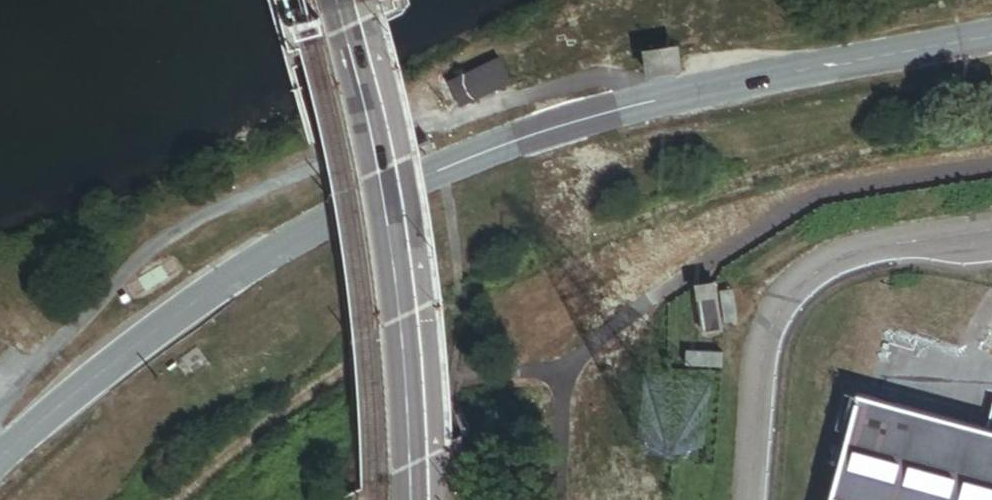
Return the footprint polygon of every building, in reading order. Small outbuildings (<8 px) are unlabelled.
[(681,72),(677,48),(642,53),(646,77),(681,72)] [(458,107),(508,85),(497,59),(447,81),(458,107)] [(732,322),(730,289),(711,290),(711,287),(694,288),(698,332),(716,331),(715,323),(732,322)] [(884,330),(869,380),(945,401),(959,352),(884,330)] [(721,370),(721,353),(684,352),(683,369),(721,370)] [(853,396),(825,499),(991,499),(991,402),(983,431),(853,396)]
